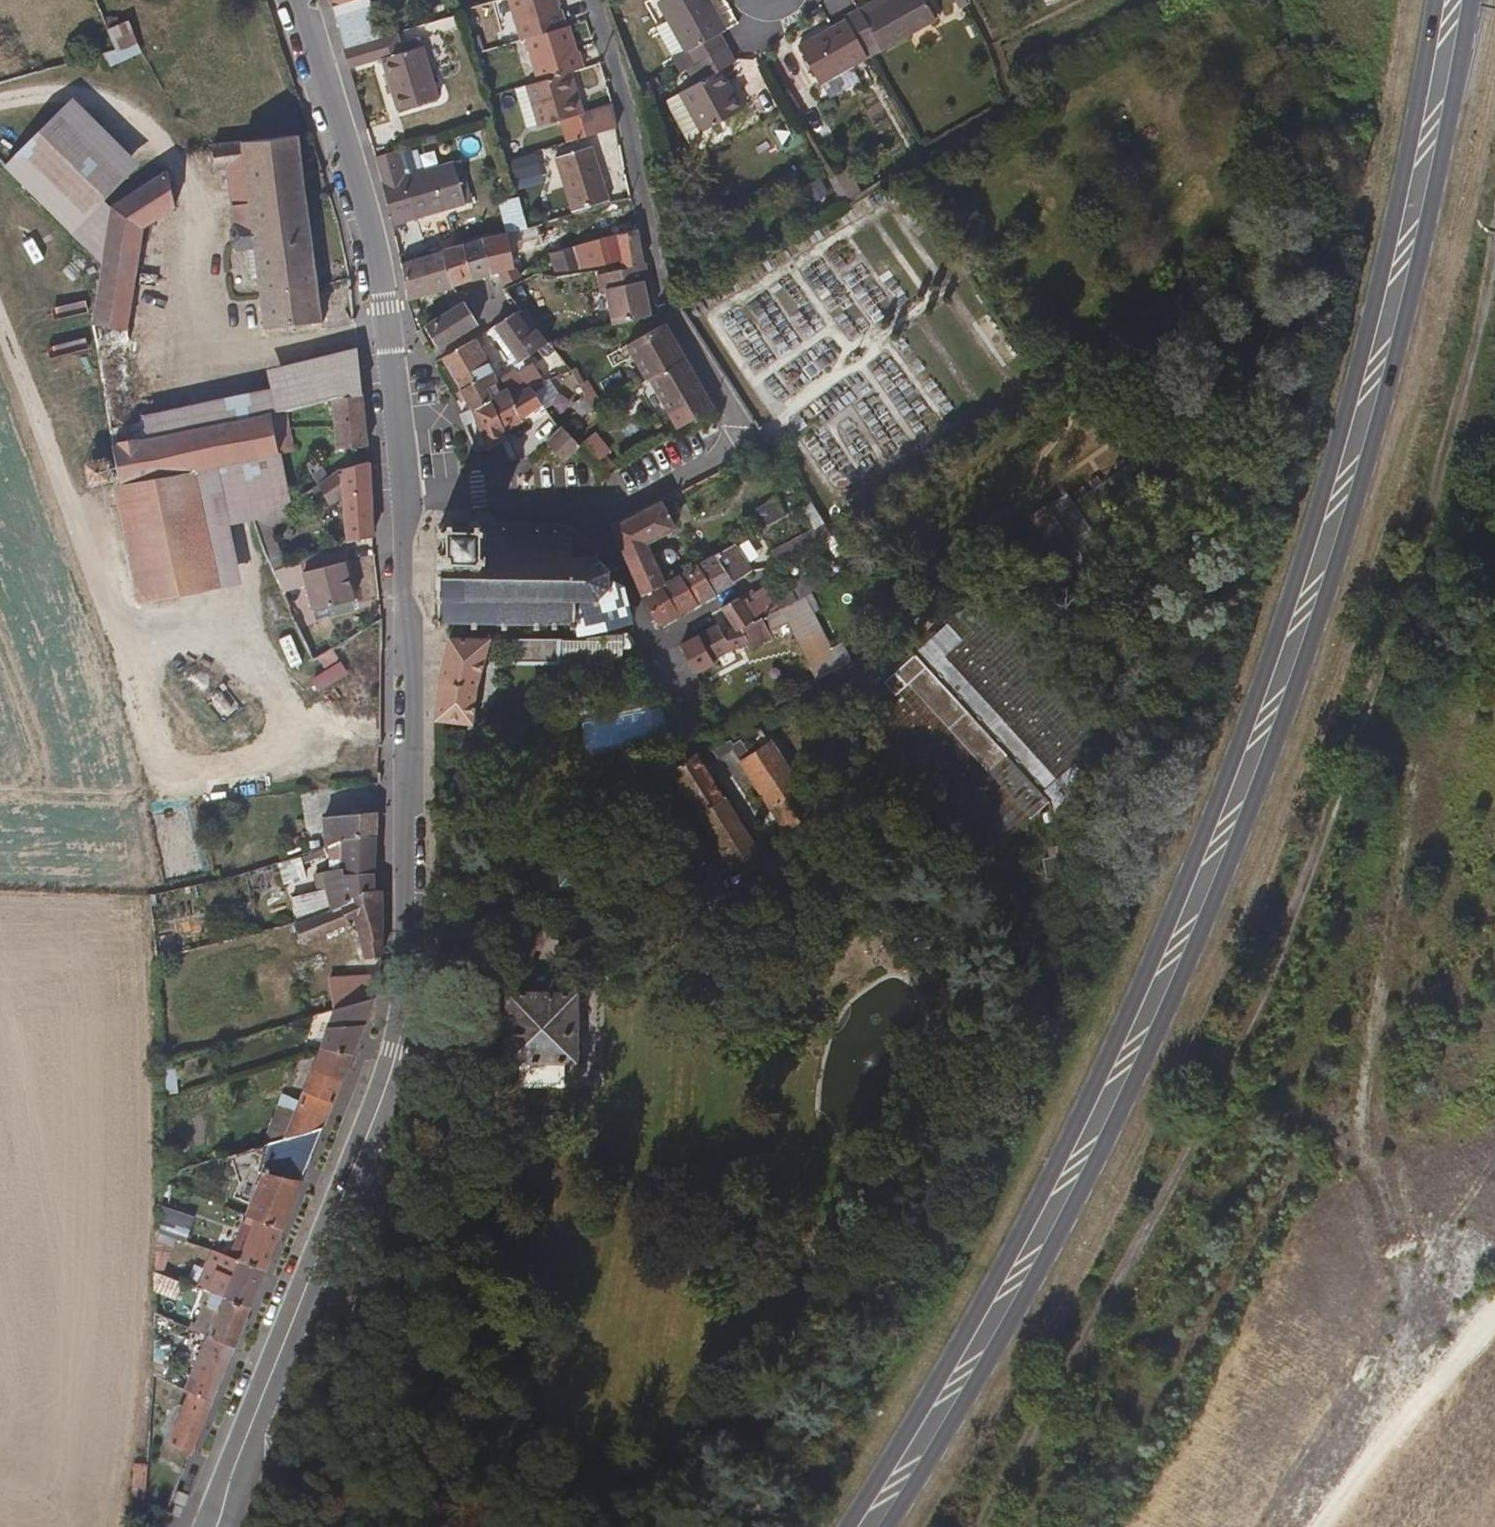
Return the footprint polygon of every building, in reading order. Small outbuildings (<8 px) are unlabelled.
[(346,57),(372,49),(365,26),(374,22),(367,0),(329,0),(346,57)] [(571,25),(566,8),(563,9),(560,0),(514,0),(528,39),(531,38),(571,25)] [(686,50),(695,67),(729,49),(722,36),(728,33),(710,0),(670,0),(663,4),(671,19),(657,27),(672,57),(686,50)] [(849,24),(850,26),(866,57),(881,49),(885,58),(940,29),(925,0),(912,0),(867,24),(863,16),(849,24)] [(580,39),(574,24),(571,25),(531,38),(547,83),(566,77),(575,74),(593,69),(582,38),(580,39)] [(866,57),(850,26),(804,51),(823,87),(869,62),(866,57)] [(121,58),(140,48),(132,31),(113,42),(121,58)] [(396,41),(372,49),(346,57),(351,77),(385,66),(402,115),(441,102),(424,53),(407,59),(400,40),(396,41)] [(111,79),(147,62),(140,48),(121,58),(118,59),(104,63),(111,79)] [(729,49),(695,67),(690,70),(697,83),(666,99),(685,138),(741,108),(721,71),(736,63),(729,49)] [(695,67),(686,50),(672,57),(681,74),(690,70),(695,67)] [(577,107),(584,104),(575,74),(566,77),(577,107)] [(577,107),(566,77),(547,83),(528,88),(542,131),(576,121),(582,117),(577,107)] [(613,105),(582,117),(589,142),(619,134),(616,113),(613,105)] [(143,175),(77,109),(9,177),(76,243),(143,175)] [(323,324),(300,147),(215,158),(217,177),(222,177),(224,192),(231,191),(249,189),(251,207),(234,209),(236,228),(232,233),(233,247),(240,251),(256,249),(267,332),(323,324)] [(402,182),(394,155),(375,161),(394,230),(463,210),(450,168),(402,182)] [(610,207),(595,156),(559,166),(574,218),(609,208),(610,207)] [(115,454),(163,443),(160,424),(144,428),(143,421),(128,333),(146,239),(180,216),(177,183),(117,223),(106,273),(94,330),(115,454)] [(251,207),(249,189),(231,191),(234,209),(251,207)] [(617,238),(637,232),(629,202),(610,207),(609,208),(617,238)] [(534,230),(493,241),(502,279),(512,276),(516,290),(531,282),(528,268),(534,266),(530,253),(553,246),(548,226),(534,230)] [(617,238),(578,250),(584,273),(618,265),(614,252),(623,250),(626,263),(644,258),(637,232),(617,238)] [(493,241),(470,247),(479,284),(502,279),(493,241)] [(479,284),(470,247),(449,253),(457,290),(479,284)] [(584,273),(578,250),(555,256),(551,263),(553,270),(559,268),(562,278),(584,273)] [(618,265),(626,263),(623,250),(614,252),(618,265)] [(417,299),(457,290),(449,253),(404,265),(403,266),(410,301),(417,299)] [(643,281),(648,279),(645,264),(598,276),(602,292),(607,291),(616,323),(653,314),(643,281)] [(441,351),(473,333),(461,311),(428,329),(441,351)] [(552,351),(525,315),(523,317),(499,330),(525,365),(552,351)] [(655,379),(689,357),(668,324),(632,347),(652,381),(655,379)] [(480,354),(485,351),(501,342),(494,333),(474,344),(480,354)] [(572,352),(577,349),(574,343),(553,351),(562,360),(570,355),(571,356),(573,355),(572,352)] [(474,411),(497,402),(512,396),(496,369),(489,373),(485,365),(480,354),(474,344),(446,360),(468,397),(474,411)] [(358,350),(265,372),(269,391),(275,417),(290,414),(331,404),(363,397),(358,350)] [(485,365),(491,362),(485,351),(480,354),(485,365)] [(511,366),(515,363),(510,356),(505,358),(511,366)] [(676,412),(710,391),(689,357),(655,379),(676,412)] [(538,390),(549,386),(539,371),(522,373),(534,391),(538,390)] [(549,410),(563,427),(597,406),(584,388),(549,410)] [(524,392),(512,396),(497,402),(511,440),(527,431),(525,426),(549,410),(538,390),(534,391),(525,395),(524,392)] [(163,443),(266,420),(275,417),(269,391),(143,421),(144,428),(160,424),(163,443)] [(367,432),(363,397),(331,404),(336,450),(368,449),(367,432)] [(511,440),(497,402),(474,411),(490,453),(504,447),(510,445),(509,441),(511,440)] [(266,420),(275,458),(275,460),(298,454),(290,414),(275,417),(266,420)] [(275,458),(266,420),(163,443),(115,454),(121,493),(217,471),(275,458)] [(579,447),(563,427),(546,442),(561,462),(579,447)] [(600,434),(584,441),(594,463),(610,456),(600,434)] [(316,484),(329,476),(315,457),(303,465),(316,484)] [(285,501),(275,460),(275,458),(217,471),(226,525),(252,520),(285,501)] [(252,520),(271,569),(305,554),(294,526),(344,503),(346,536),(373,536),(369,467),(343,468),(329,476),(316,484),(285,501),(252,520)] [(238,588),(226,525),(217,471),(121,493),(119,494),(138,606),(238,588)] [(621,529),(646,599),(664,587),(673,582),(651,545),(684,526),(669,501),(621,529)] [(459,526),(455,521),(446,520),(439,526),(439,534),(443,541),(443,549),(440,552),(439,617),(436,617),(436,620),(439,620),(439,623),(439,626),(443,626),(443,623),(478,623),(478,626),(481,626),(482,623),(508,624),(508,626),(512,626),(512,624),(535,624),(535,627),(539,627),(539,624),(551,624),(551,627),(555,627),(555,624),(572,624),(572,627),(576,627),(576,624),(601,625),(604,629),(627,614),(612,589),(601,583),(606,572),(609,573),(610,571),(607,569),(596,559),(596,557),(592,556),(592,559),(582,558),(582,546),(584,544),(580,541),(579,543),(571,536),(571,533),(567,533),(567,536),(554,536),(554,533),(550,533),(550,536),(539,535),(539,532),(535,532),(535,535),(509,534),(509,532),(506,532),(506,534),(491,534),(491,527),(488,523),(474,522),(470,526),(459,526)] [(340,539),(305,554),(271,569),(282,597),(307,590),(313,610),(355,598),(340,539)] [(725,567),(718,554),(703,563),(720,591),(744,577),(735,561),(725,567)] [(720,591),(703,563),(684,574),(701,602),(720,591)] [(701,602),(684,574),(673,582),(664,587),(680,615),(701,602)] [(828,584),(822,575),(814,580),(818,589),(828,584)] [(814,580),(812,577),(802,583),(808,594),(818,589),(814,580)] [(791,589),(797,600),(808,594),(802,583),(791,589)] [(664,587),(646,599),(661,627),(680,615),(664,587)] [(726,606),(739,631),(745,628),(762,619),(770,615),(780,609),(767,587),(755,594),(744,600),(743,597),(726,606)] [(820,676),(845,662),(808,594),(797,600),(783,608),(789,618),(820,676)] [(775,625),(789,618),(783,608),(780,609),(770,615),(775,625)] [(964,634),(950,618),(887,674),(898,687),(915,672),(1037,808),(1050,796),(1060,807),(1099,772),(1081,753),(1058,774),(947,650),(964,634)] [(745,628),(752,640),(756,648),(773,639),(762,619),(745,628)] [(379,637),(378,621),(330,648),(337,661),(379,637)] [(721,658),(735,650),(727,637),(721,627),(684,649),(699,674),(722,661),(721,658)] [(739,631),(727,637),(735,650),(752,640),(745,628),(739,631)] [(560,660),(585,660),(585,641),(549,642),(523,643),(514,668),(560,667),(560,660)] [(473,683),(487,643),(453,643),(440,674),(436,722),(469,721),(473,683)] [(714,750),(720,760),(736,751),(730,740),(714,750)] [(752,753),(747,744),(736,751),(784,830),(815,812),(772,741),(752,753)] [(754,848),(697,754),(671,769),(728,864),(754,848)] [(326,847),(344,840),(377,836),(377,814),(325,818),(326,847)] [(343,870),(343,873),(376,871),(377,836),(344,840),(343,870)] [(311,865),(312,851),(278,863),(283,884),(296,880),(295,874),(304,871),(304,867),(311,865)] [(587,878),(579,863),(564,870),(572,885),(587,878)] [(348,903),(347,896),(376,890),(376,871),(343,873),(343,870),(323,870),(324,876),(328,896),(314,900),(313,894),(281,903),(285,920),(291,919),(348,903)] [(695,921),(723,913),(715,884),(687,893),(695,921)] [(348,903),(291,919),(299,942),(344,929),(346,938),(353,937),(357,961),(382,955),(383,891),(376,890),(347,896),(348,903)] [(269,904),(267,896),(252,900),(254,912),(263,910),(262,906),(269,904)] [(302,951),(299,942),(291,919),(285,920),(259,927),(271,961),(284,957),(302,951)] [(329,1018),(374,1004),(375,1004),(382,970),(321,992),(329,1018)] [(558,990),(557,985),(531,987),(531,993),(508,995),(513,1070),(518,1076),(531,1075),(530,1063),(571,1060),(572,1071),(582,1070),(586,1068),(588,1065),(583,988),(558,990)] [(363,1030),(374,1004),(329,1018),(325,1030),(363,1030)] [(325,1030),(315,1055),(353,1056),(363,1030),(325,1030)] [(293,1108),(280,1141),(323,1128),(353,1056),(315,1055),(314,1060),(313,1060),(293,1108)] [(293,1108),(270,1098),(249,1151),(277,1142),(280,1141),(293,1108)] [(248,1214),(258,1218),(283,1227),(323,1128),(280,1141),(277,1142),(249,1209),(248,1214)] [(194,1215),(169,1205),(159,1229),(193,1242),(196,1233),(189,1230),(194,1215)] [(241,1259),(266,1268),(283,1227),(258,1218),(241,1259)] [(241,1259),(227,1294),(251,1303),(266,1268),(241,1259)] [(178,1293),(178,1285),(200,1285),(200,1264),(179,1264),(180,1275),(153,1276),(153,1294),(178,1293)] [(207,1304),(220,1309),(211,1333),(235,1343),(251,1303),(227,1294),(213,1289),(207,1304)] [(188,1323),(157,1310),(155,1360),(172,1362),(174,1329),(184,1333),(188,1323)] [(186,1381),(183,1388),(187,1390),(212,1400),(235,1343),(211,1333),(190,1382),(186,1381)] [(172,1362),(155,1360),(155,1377),(171,1383),(172,1362)] [(212,1400),(187,1390),(166,1441),(191,1451),(212,1400)] [(162,1423),(153,1422),(152,1430),(161,1431),(162,1423)] [(147,1488),(149,1464),(137,1463),(135,1487),(147,1488)] [(183,1503),(188,1491),(180,1488),(175,1499),(183,1503)]
